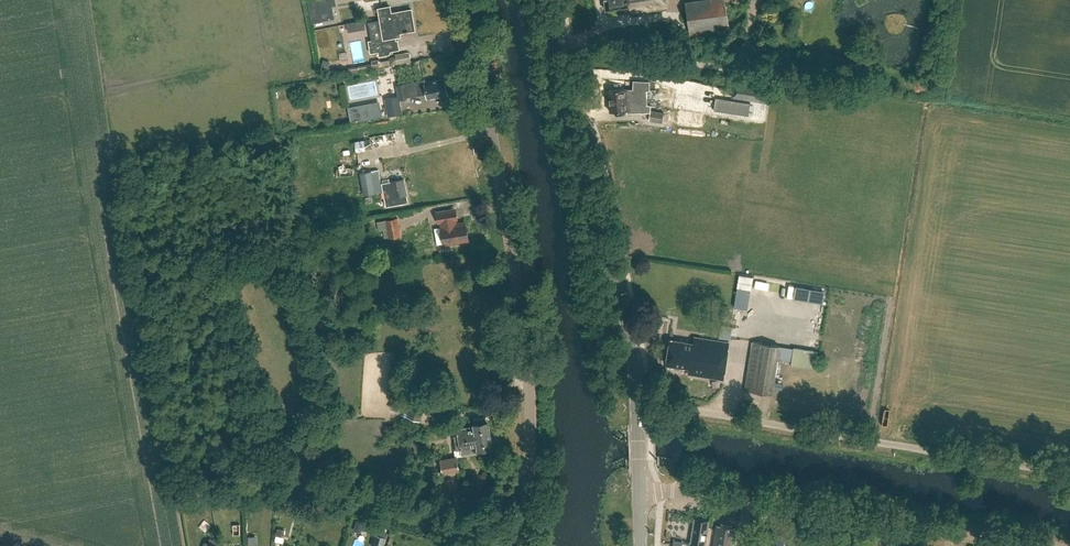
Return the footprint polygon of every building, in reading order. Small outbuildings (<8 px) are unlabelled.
[(309,1),(313,22),(334,18),(331,5),(336,5),(335,0),(313,0),(309,1)] [(667,9),(665,0),(604,0),(606,10),(630,6),(632,14),(667,9)] [(368,41),(370,48),(370,52),(378,51),(379,56),(389,54),(388,51),(399,50),(398,41),(396,41),(395,33),(415,30),(411,9),(391,13),(390,6),(378,8),(383,38),(368,41)] [(729,6),(690,12),(692,30),(732,24),(729,6)] [(410,52),(396,54),(397,57),(390,58),(391,65),(411,61),(410,52)] [(425,80),(398,85),(400,100),(408,98),(408,97),(427,94),(428,98),(447,94),(444,79),(425,83),(425,80)] [(731,98),(766,103),(769,88),(734,82),(731,98)] [(638,100),(639,103),(646,104),(646,99),(651,99),(651,90),(646,90),(646,88),(638,89),(638,90),(634,90),(633,89),(626,89),(626,88),(609,89),(609,102),(620,101),(621,98),(626,98),(627,101),(632,101),(632,100),(638,100)] [(688,96),(679,95),(677,107),(686,108),(688,96)] [(403,113),(399,96),(385,98),(388,116),(403,113)] [(610,111),(627,110),(627,113),(640,112),(640,113),(650,112),(649,121),(662,122),(662,121),(671,123),(672,113),(650,110),(651,105),(651,104),(646,104),(639,103),(638,100),(632,100),(632,101),(627,101),(626,98),(621,98),(620,101),(609,102),(610,111)] [(750,103),(715,98),(714,110),(749,115),(750,103)] [(363,120),(382,117),(380,104),(360,108),(363,120)] [(701,114),(679,110),(678,121),(699,124),(701,114)] [(377,143),(403,137),(402,131),(375,136),(377,143)] [(402,138),(360,146),(361,152),(403,145),(402,138)] [(359,173),(363,195),(375,192),(371,171),(359,173)] [(408,202),(407,195),(404,179),(382,183),(386,206),(408,202)] [(444,244),(468,239),(466,223),(455,224),(455,221),(451,219),(447,220),(445,211),(436,213),(438,222),(442,221),(443,227),(441,227),(444,244)] [(402,235),(399,218),(377,221),(379,230),(388,229),(389,237),(402,235)] [(739,275),(737,288),(751,290),(753,277),(739,275)] [(735,325),(724,324),(723,333),(741,336),(744,309),(737,308),(735,325)] [(669,339),(666,364),(690,368),(691,374),(722,379),(728,342),(694,337),(693,342),(669,339)] [(752,341),(745,389),(772,394),(779,345),(752,341)] [(790,365),(815,369),(817,352),(793,348),(790,365)] [(783,383),(774,382),(772,389),(782,390),(783,383)] [(421,420),(427,405),(413,400),(417,391),(413,390),(410,399),(408,404),(401,402),(399,409),(405,411),(404,412),(408,414),(408,416),(421,420)] [(479,448),(492,446),(488,421),(474,423),(474,425),(457,428),(458,435),(453,435),(456,449),(460,449),(461,455),(480,452),(479,448)] [(443,474),(459,471),(457,457),(440,459),(443,474)] [(188,500),(197,500),(197,492),(187,493),(188,500)] [(709,520),(695,518),(691,542),(694,542),(693,545),(705,545),(705,544),(709,520)] [(713,545),(735,545),(736,538),(734,538),(736,527),(732,527),(732,524),(721,522),(720,525),(716,524),(713,545)] [(777,531),(765,530),(763,545),(775,545),(777,531)] [(790,533),(777,531),(775,545),(788,545),(790,533)] [(372,545),(383,545),(385,537),(375,534),(372,545)]
